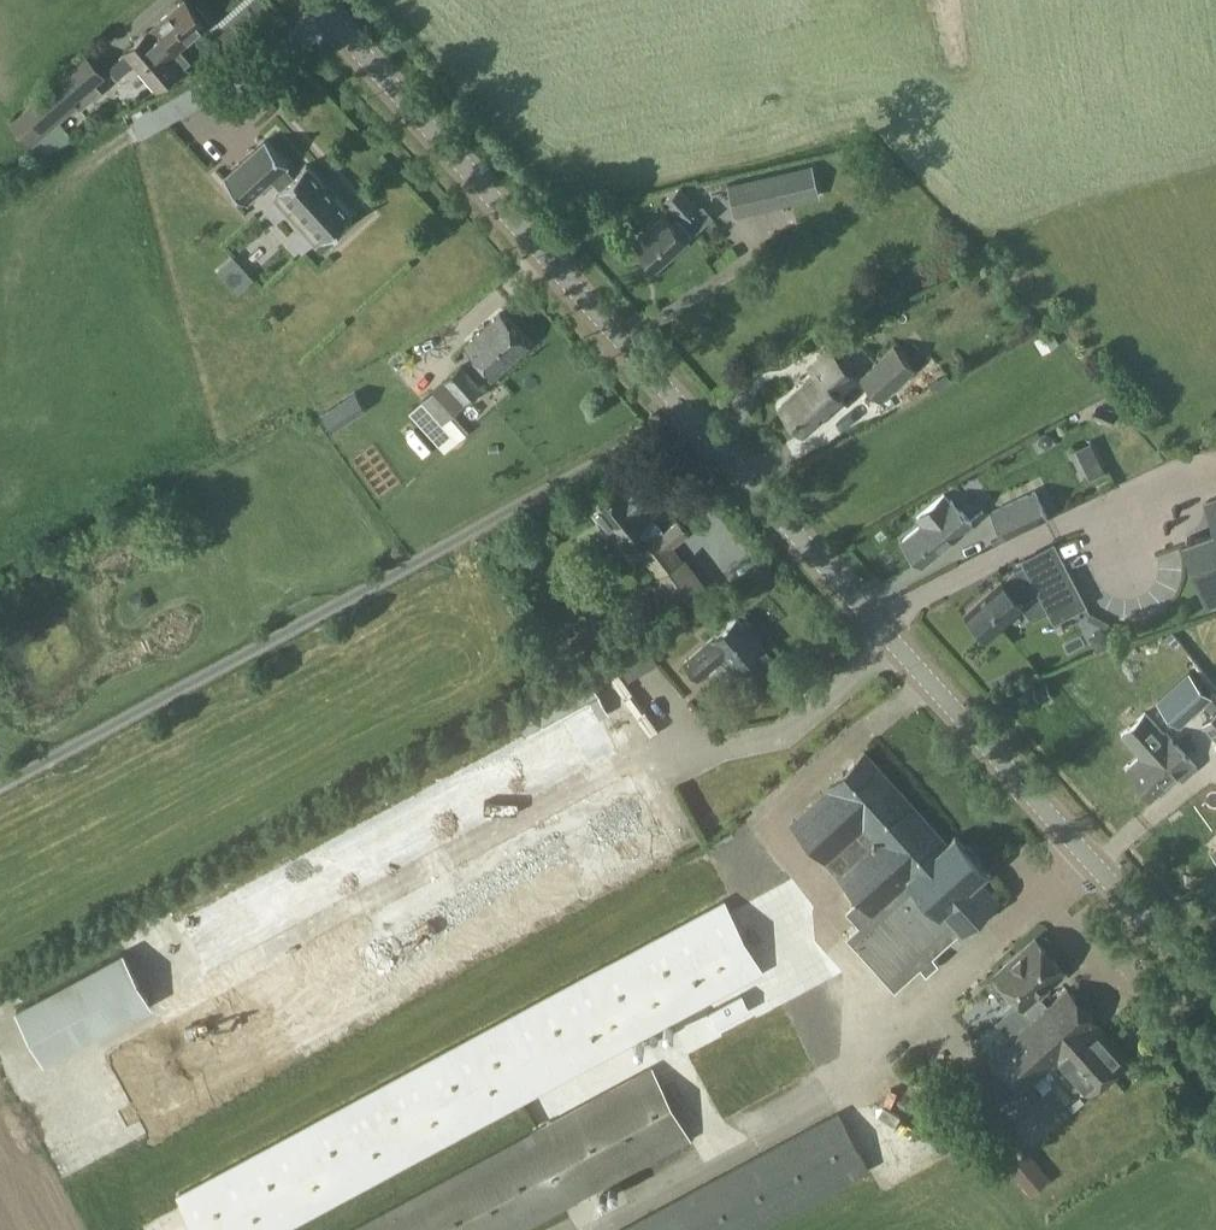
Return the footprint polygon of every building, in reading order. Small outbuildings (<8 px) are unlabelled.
[(123,52),(158,91),(190,63),(178,49),(206,23),(205,22),(208,19),(197,6),(194,9),(186,0),(182,0),(123,52)] [(108,75),(88,54),(12,122),(34,147),(80,106),(77,102),(108,75)] [(286,167),(289,164),(266,139),(224,177),(247,202),(273,178),(281,187),(280,188),(281,190),(274,196),(289,213),(292,211),(304,224),(301,226),(316,243),(323,237),(325,238),(352,214),(306,164),(294,176),(286,167)] [(814,166),(803,169),(729,186),(737,218),(822,198),(814,166)] [(699,207),(680,186),(664,200),(683,221),(699,207)] [(691,233),(677,217),(671,222),(665,215),(635,242),(656,265),(691,233)] [(500,312),(466,343),(494,374),(528,344),(500,312)] [(783,406),(780,410),(787,418),(791,414),(803,428),(832,403),(832,402),(839,395),(836,391),(858,371),(856,368),(864,360),(846,339),(836,347),(828,338),(804,360),(819,377),(814,382),(810,378),(782,405),(783,406)] [(893,344),(858,376),(881,401),(916,369),(893,344)] [(443,380),(421,400),(442,423),(481,388),(460,365),(443,380)] [(333,431),(351,419),(338,401),(321,413),(333,431)] [(648,540),(636,549),(677,605),(706,584),(685,556),(682,559),(673,546),(689,534),(678,519),(665,529),(662,525),(673,517),(662,503),(667,499),(645,471),(626,485),(619,476),(587,501),(621,544),(640,529),(648,540)] [(1035,491),(991,513),(1004,539),(1048,517),(1035,491)] [(922,523),(902,539),(923,563),(971,522),(951,498),(949,500),(944,493),(916,516),(922,523)] [(1186,542),(1204,593),(1207,592),(1210,602),(1215,600),(1215,530),(1194,538),(1194,536),(1187,538),(1188,541),(1186,542)] [(1025,563),(1039,593),(1040,592),(1054,620),(1085,604),(1054,543),(1023,559),(1025,563)] [(1029,597),(1039,593),(1025,563),(1014,569),(1000,580),(966,611),(977,623),(977,627),(982,633),(987,633),(988,635),(1023,604),(1022,603),(1029,597)] [(699,677),(728,652),(735,661),(730,666),(751,691),(772,673),(779,667),(758,641),(760,639),(752,630),(750,632),(736,616),(714,635),(714,636),(685,661),(699,677)] [(1172,633),(1166,638),(1173,646),(1179,642),(1172,633)] [(1189,671),(1157,700),(1180,725),(1211,696),(1189,671)] [(1145,711),(1121,733),(1141,755),(1126,769),(1151,797),(1182,769),(1187,774),(1197,765),(1166,732),(1165,733),(1145,711)] [(1202,724),(1215,739),(1215,711),(1202,724)] [(829,788),(792,821),(836,870),(860,896),(851,904),(864,919),(846,935),(895,989),(959,932),(960,933),(997,899),(977,877),(986,868),(955,835),(946,843),(864,752),(827,786),(829,788)] [(529,770),(535,794),(555,789),(549,765),(529,770)] [(627,798),(85,1040),(121,1122),(664,881),(627,798)] [(178,1194),(198,1229),(281,1229),(754,976),(762,971),(747,942),(724,900),(178,1194)] [(147,927),(165,922),(159,904),(142,910),(147,927)] [(1063,969),(1034,938),(996,973),(997,974),(987,983),(1004,1001),(1014,992),(1020,999),(995,1021),(1011,1038),(989,1058),(1020,1091),(1057,1058),(1088,1091),(1128,1056),(1096,1023),(1097,1021),(1067,988),(1049,1004),(1037,992),(1063,969)] [(121,951),(15,1008),(43,1060),(149,1003),(121,951)] [(718,1025),(749,1009),(741,994),(710,1011),(718,1025)] [(349,1229),(518,1229),(689,1138),(651,1068),(349,1229)] [(1144,1078),(979,1176),(1004,1218),(1169,1120),(1144,1078)] [(838,1110),(616,1229),(755,1229),(870,1168),(838,1110)]
